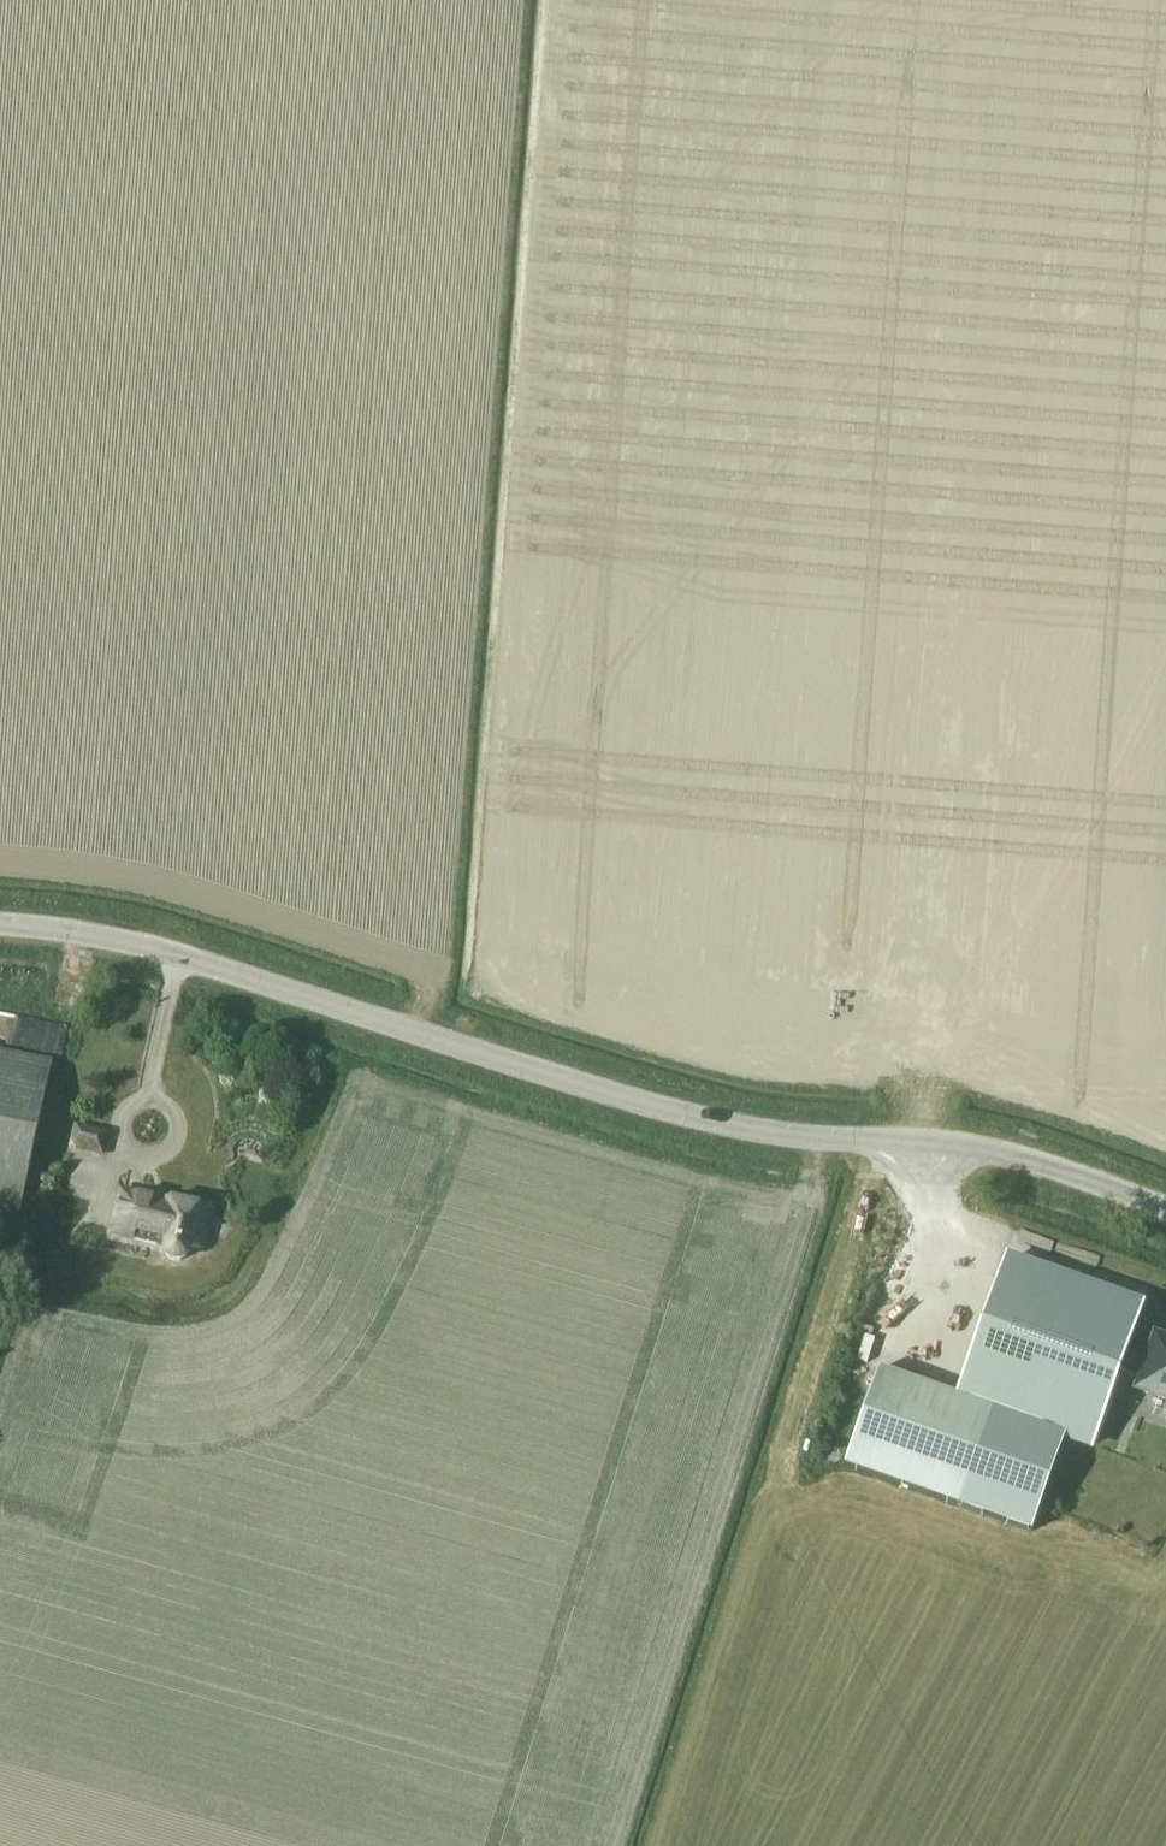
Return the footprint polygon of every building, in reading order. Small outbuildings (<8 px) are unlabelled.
[(61,1050),(65,1020),(3,1013),(0,1041),(0,1043),(61,1050)] [(0,1049),(0,1212),(20,1216),(54,1061),(0,1049)] [(109,1132),(74,1124),(68,1150),(103,1158),(109,1132)] [(187,1255),(188,1252),(190,1247),(200,1249),(209,1209),(164,1199),(164,1202),(121,1192),(112,1235),(165,1247),(165,1249),(165,1251),(165,1253),(166,1255),(167,1256),(169,1258),(171,1259),(173,1260),(175,1260),(177,1261),(179,1260),(181,1260),(183,1259),(184,1258),(186,1256),(187,1255)] [(877,1370),(843,1466),(1030,1533),(1064,1436),(1092,1446),(1118,1371),(1141,1380),(1137,1390),(1165,1401),(1165,1344),(1155,1340),(1147,1363),(1124,1355),(1140,1310),(1004,1262),(956,1398),(877,1370)]
